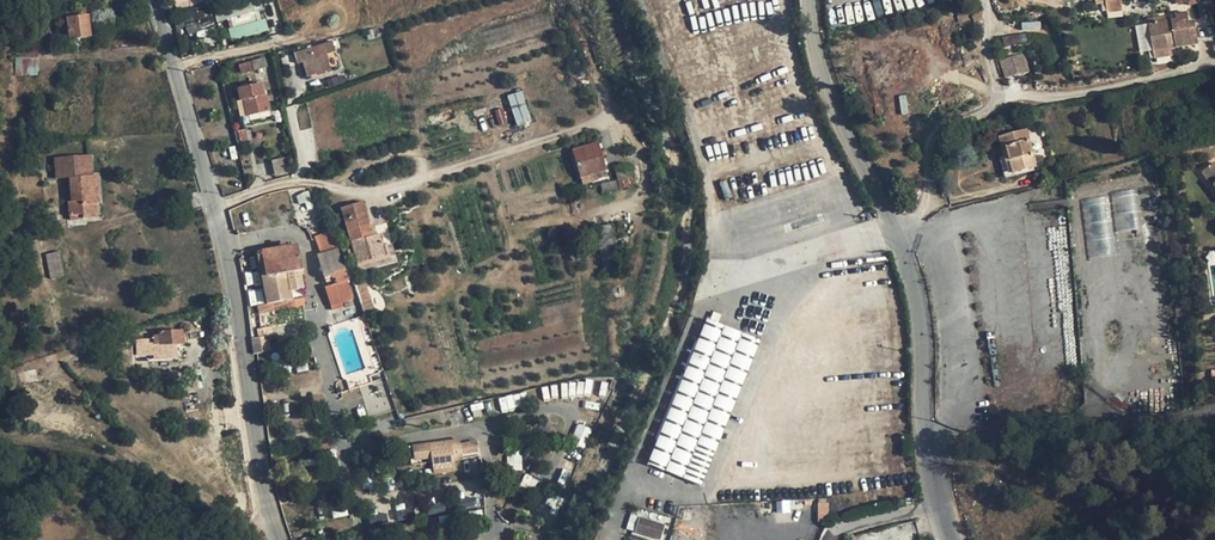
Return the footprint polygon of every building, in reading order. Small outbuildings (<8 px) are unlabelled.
[(1107,12),(1123,10),(1122,0),(1105,0),(1107,12)] [(228,9),(233,27),(241,24),(237,7),(228,9)] [(1171,49),(1198,44),(1193,20),(1188,21),(1187,11),(1176,13),(1177,18),(1165,20),(1165,15),(1153,17),(1154,22),(1148,23),(1153,52),(1171,49)] [(199,12),(181,17),(183,25),(185,34),(204,29),(199,12)] [(180,14),(169,17),(172,29),(183,25),(181,17),(180,14)] [(88,16),(67,18),(69,39),(91,37),(88,16)] [(230,38),(268,32),(266,21),(229,26),(230,38)] [(364,32),(365,40),(377,37),(375,30),(364,32)] [(1022,33),(1003,37),(1004,46),(1024,41),(1022,33)] [(329,69),(325,55),(335,51),(332,42),(298,53),(301,63),(303,62),(308,76),(329,69)] [(38,67),(38,49),(16,49),(16,76),(38,76),(38,67)] [(1171,49),(1153,52),(1155,59),(1173,56),(1171,49)] [(1017,73),(1012,56),(1001,60),(1007,76),(1017,73)] [(266,67),(264,58),(252,61),(255,70),(266,67)] [(238,65),(241,74),(251,71),(248,62),(238,65)] [(326,81),(328,88),(349,81),(347,74),(326,81)] [(269,110),(266,94),(264,94),(262,85),(238,90),(241,100),(244,100),(247,115),(269,110)] [(507,95),(517,125),(531,121),(522,90),(507,95)] [(898,96),(902,115),(909,113),(906,94),(898,96)] [(240,116),(247,115),(244,100),(241,100),(237,101),(240,116)] [(1010,130),(1007,119),(997,121),(1000,132),(1010,130)] [(248,141),(245,129),(237,131),(239,143),(248,141)] [(1026,130),(999,138),(1010,175),(1037,168),(1026,130)] [(580,178),(594,173),(606,170),(598,142),(572,150),(580,178)] [(92,176),(91,155),(55,157),(57,178),(70,178),(72,201),(69,201),(69,216),(82,215),(82,219),(97,218),(96,204),(99,204),(97,175),(92,176)] [(813,177),(827,172),(822,160),(809,165),(813,177)] [(1214,163),(1203,171),(1214,187),(1214,165),(1214,163)] [(347,165),(338,165),(337,178),(346,178),(347,165)] [(626,179),(625,167),(625,165),(615,166),(617,180),(626,179)] [(625,167),(626,179),(634,178),(633,166),(625,167)] [(596,181),(594,173),(580,178),(582,185),(596,181)] [(726,180),(720,183),(726,198),(732,196),(726,180)] [(1136,191),(1111,193),(1115,231),(1140,228),(1136,191)] [(1083,200),(1088,256),(1113,254),(1108,197),(1083,200)] [(350,242),(373,236),(363,202),(341,208),(350,242)] [(330,232),(316,237),(322,254),(337,250),(341,249),(330,232)] [(375,243),(373,236),(350,242),(352,249),(375,243)] [(300,269),(296,246),(263,252),(272,303),(304,297),(300,276),(289,278),(288,271),(300,269)] [(347,280),(337,250),(322,254),(318,255),(325,278),(331,276),(332,279),(335,278),(337,283),(347,280)] [(64,276),(60,251),(46,253),(50,278),(64,276)] [(270,303),(272,303),(263,252),(258,253),(266,304),(270,303)] [(1180,262),(1165,265),(1167,276),(1182,273),(1180,262)] [(289,278),(300,276),(301,276),(300,269),(288,271),(289,278)] [(337,283),(325,287),(330,305),(353,298),(347,280),(337,283)] [(356,286),(364,310),(373,307),(365,284),(356,286)] [(272,303),(270,303),(272,312),(304,306),(304,297),(272,303)] [(701,485),(760,341),(706,319),(647,464),(701,485)] [(259,336),(271,333),(270,327),(257,329),(259,336)] [(134,335),(136,357),(154,356),(154,360),(177,358),(175,343),(185,342),(184,331),(134,335)] [(261,351),(260,342),(259,338),(252,339),(254,353),(261,352),(261,351)] [(261,351),(270,350),(269,340),(260,342),(261,351)] [(415,456),(438,453),(461,450),(461,449),(460,442),(460,438),(413,444),(415,456)] [(460,442),(461,449),(477,446),(476,439),(460,442)] [(439,461),(462,458),(461,450),(438,453),(439,461)] [(511,467),(520,468),(522,457),(513,456),(511,467)] [(430,516),(444,507),(434,492),(420,501),(430,516)] [(818,506),(818,521),(825,521),(826,521),(826,505),(818,506)] [(626,532),(659,539),(661,539),(665,523),(630,515),(626,532)]
